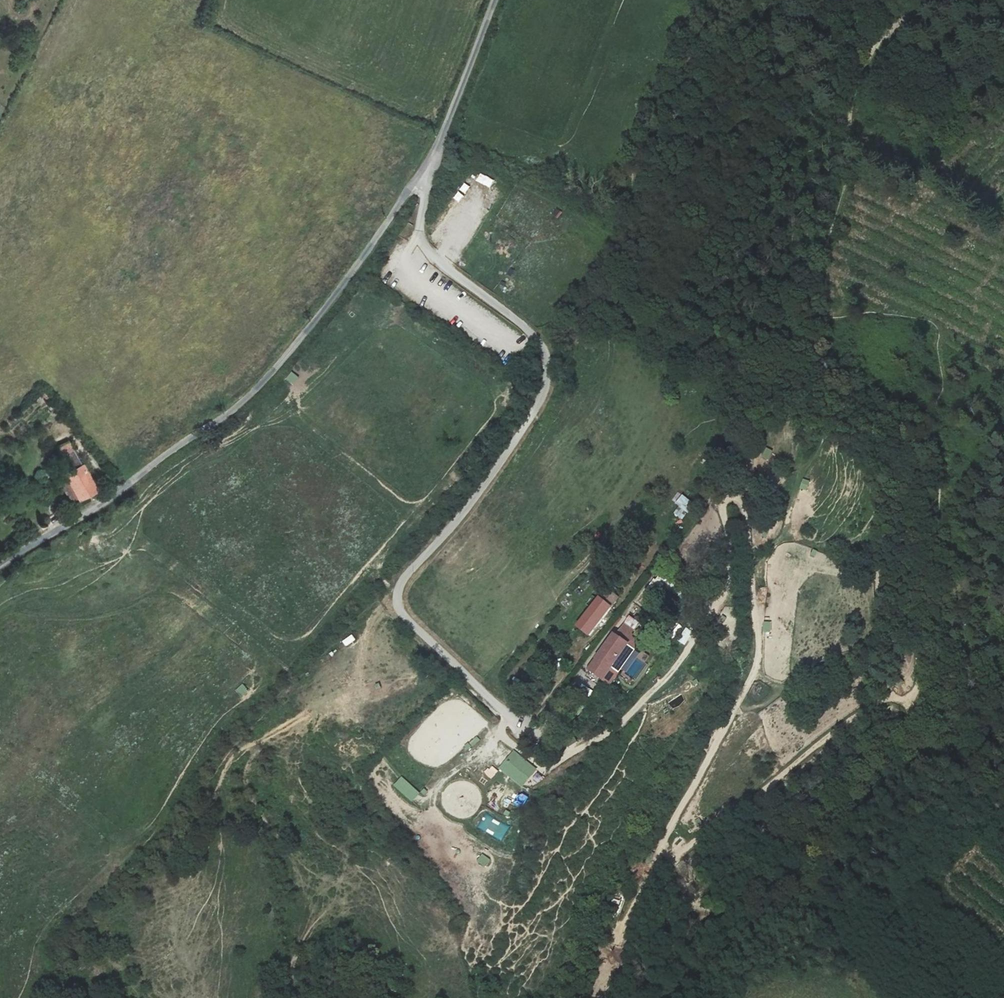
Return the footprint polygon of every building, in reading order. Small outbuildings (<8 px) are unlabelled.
[(473,195),(480,183),(468,176),(462,189),(473,195)] [(291,371),(285,379),(292,385),(298,377),(291,371)] [(765,446),(761,457),(768,460),(773,450),(765,446)] [(84,467),(68,476),(73,487),(80,500),(97,491),(88,471),(86,472),(84,467)] [(802,478),(799,489),(807,491),(810,480),(802,478)] [(682,494),(675,503),(688,514),(695,505),(682,494)] [(618,597),(607,587),(576,624),(587,633),(599,620),(618,597)] [(626,671),(640,652),(632,647),(645,628),(628,616),(615,635),(612,633),(588,668),(610,683),(621,667),(626,671)] [(762,621),(763,632),(772,631),(771,620),(762,621)] [(675,637),(682,645),(694,634),(687,626),(675,637)] [(346,647),(356,640),(351,634),(342,641),(346,647)] [(242,683),(235,690),(241,697),(248,690),(242,683)] [(513,749),(498,767),(521,787),(537,769),(513,749)] [(412,802),(420,793),(401,776),(393,785),(412,802)] [(485,867),(490,860),(481,853),(476,860),(485,867)]
